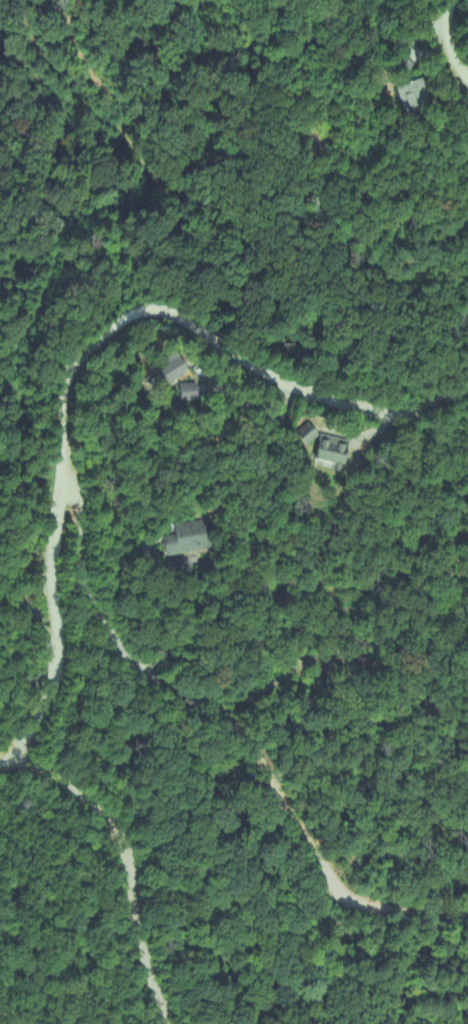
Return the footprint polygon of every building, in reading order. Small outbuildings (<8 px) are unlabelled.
[(423,105),(415,81),(391,89),(398,113),(423,105)] [(183,376),(173,355),(147,367),(157,388),(183,376)] [(192,387),(175,386),(174,402),(191,403),(192,387)] [(316,440),(308,425),(292,434),(300,449),(316,440)] [(347,443),(335,440),(333,446),(315,441),(309,461),(329,467),(328,473),(337,476),(347,443)] [(172,529),(174,545),(161,546),(162,558),(200,554),(197,527),(172,529)]
